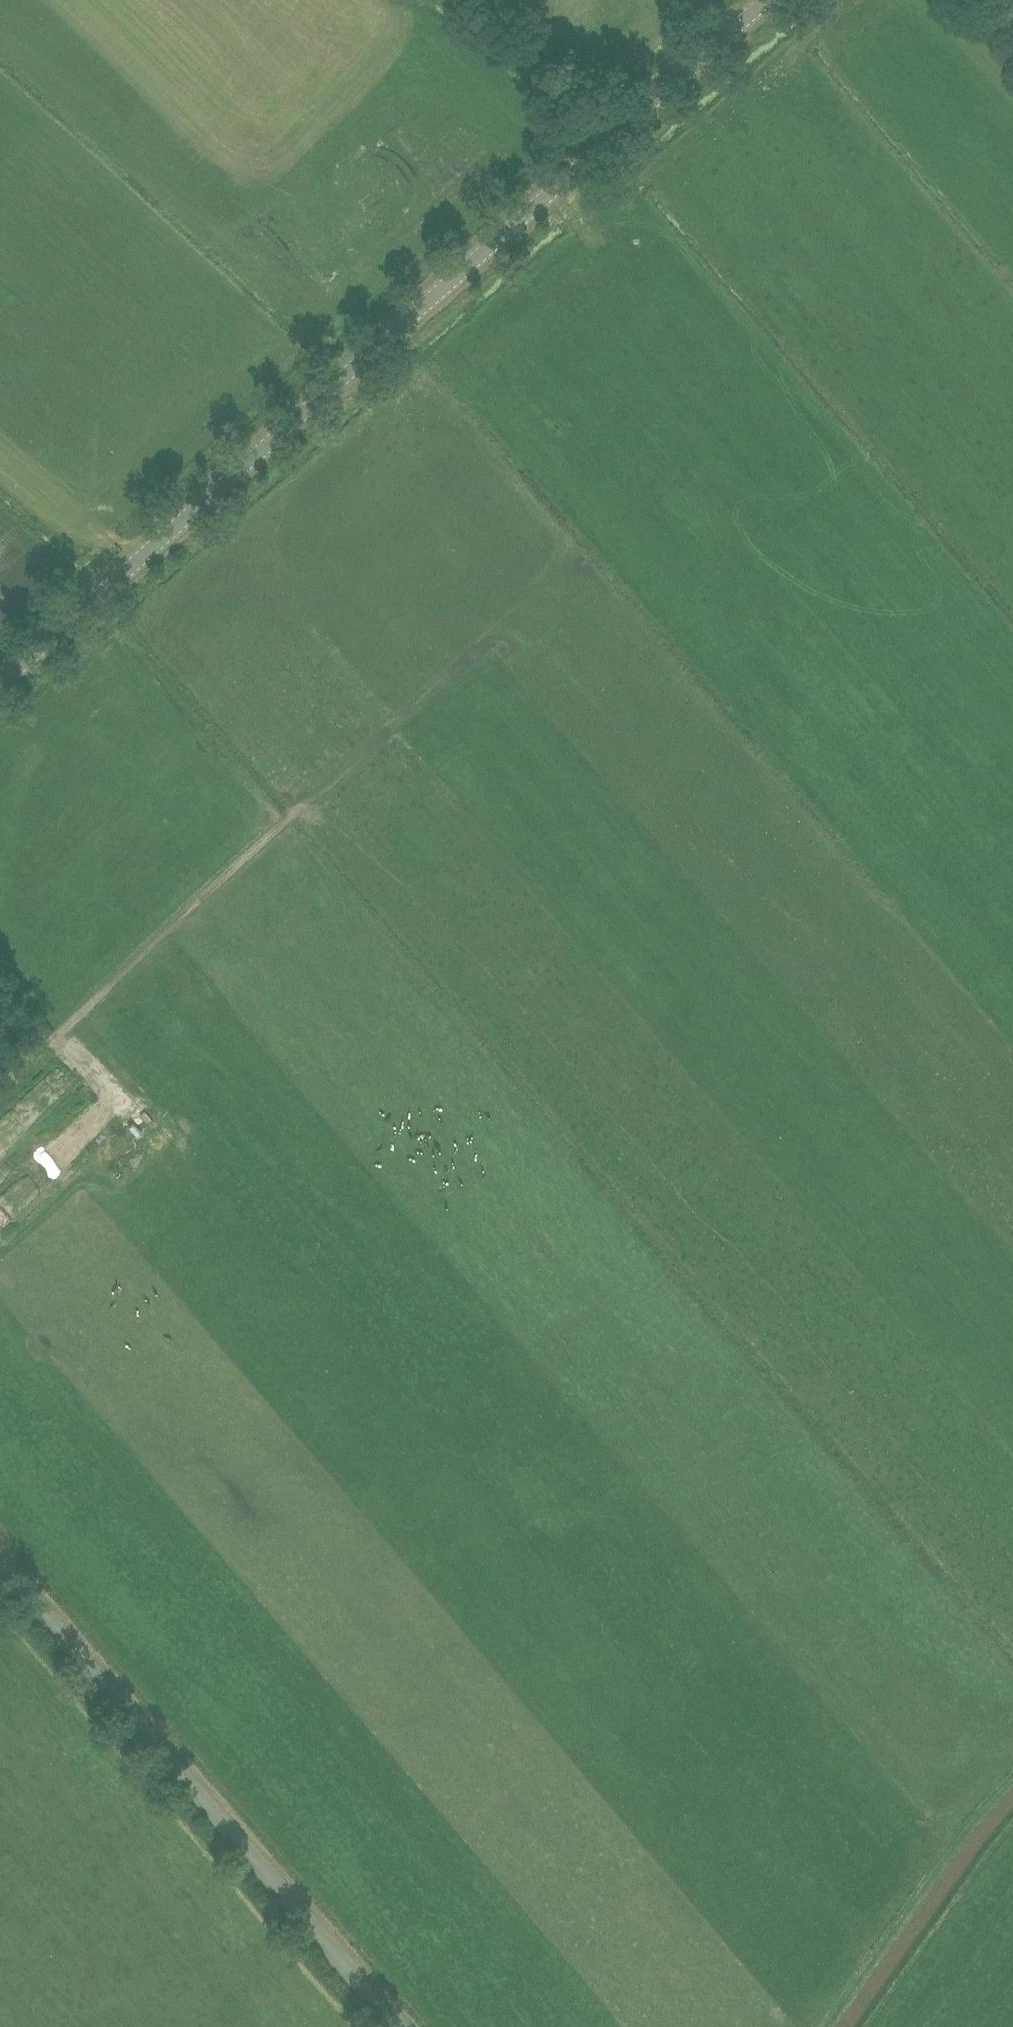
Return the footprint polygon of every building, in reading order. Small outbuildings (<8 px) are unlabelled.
[(563,101),(571,94),(567,90),(559,97),(563,101)]
